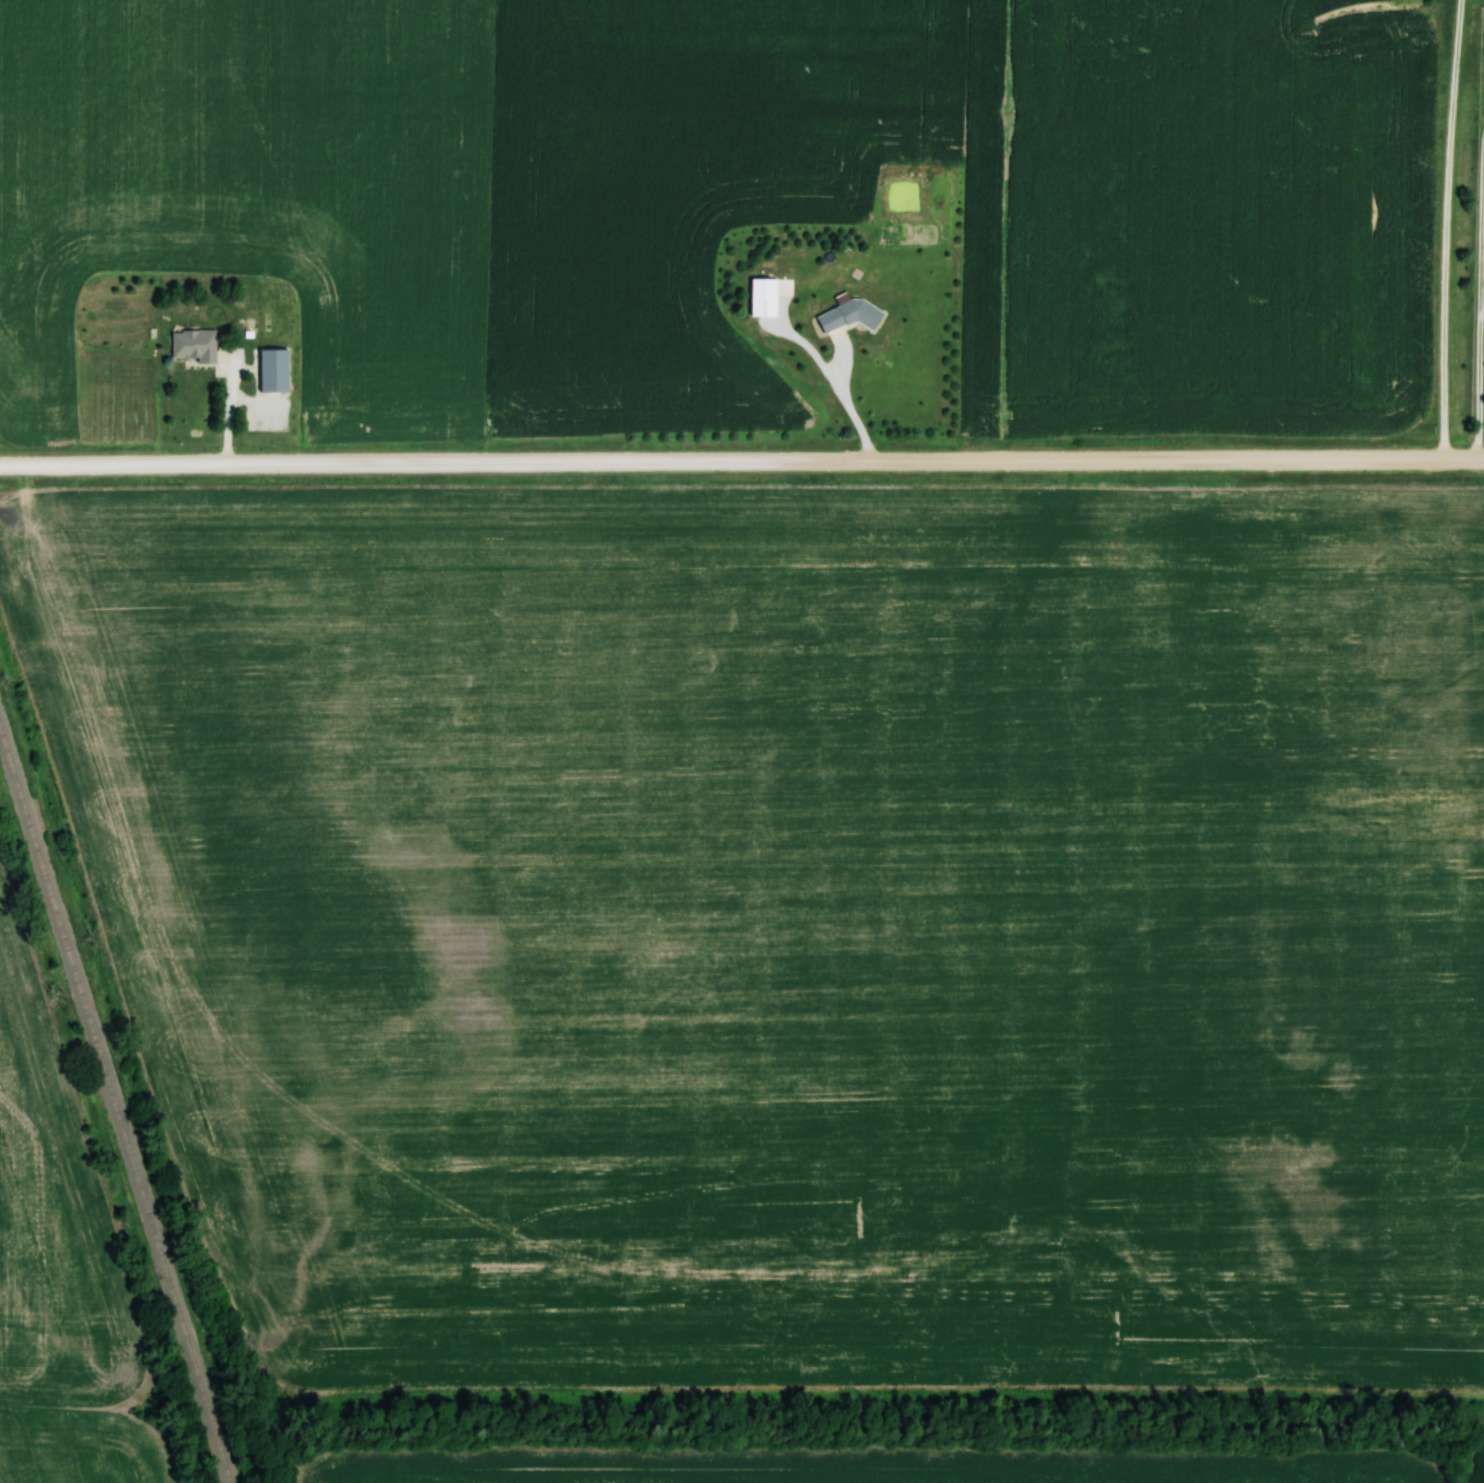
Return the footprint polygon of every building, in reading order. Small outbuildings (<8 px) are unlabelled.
[(775,280),(750,280),(750,318),(775,318),(775,280)] [(824,335),(859,320),(864,330),(879,323),(865,293),(815,316),(824,335)] [(174,331),(174,362),(218,362),(218,331),(174,331)] [(273,350),(263,350),(263,397),(273,397),(273,350)]
